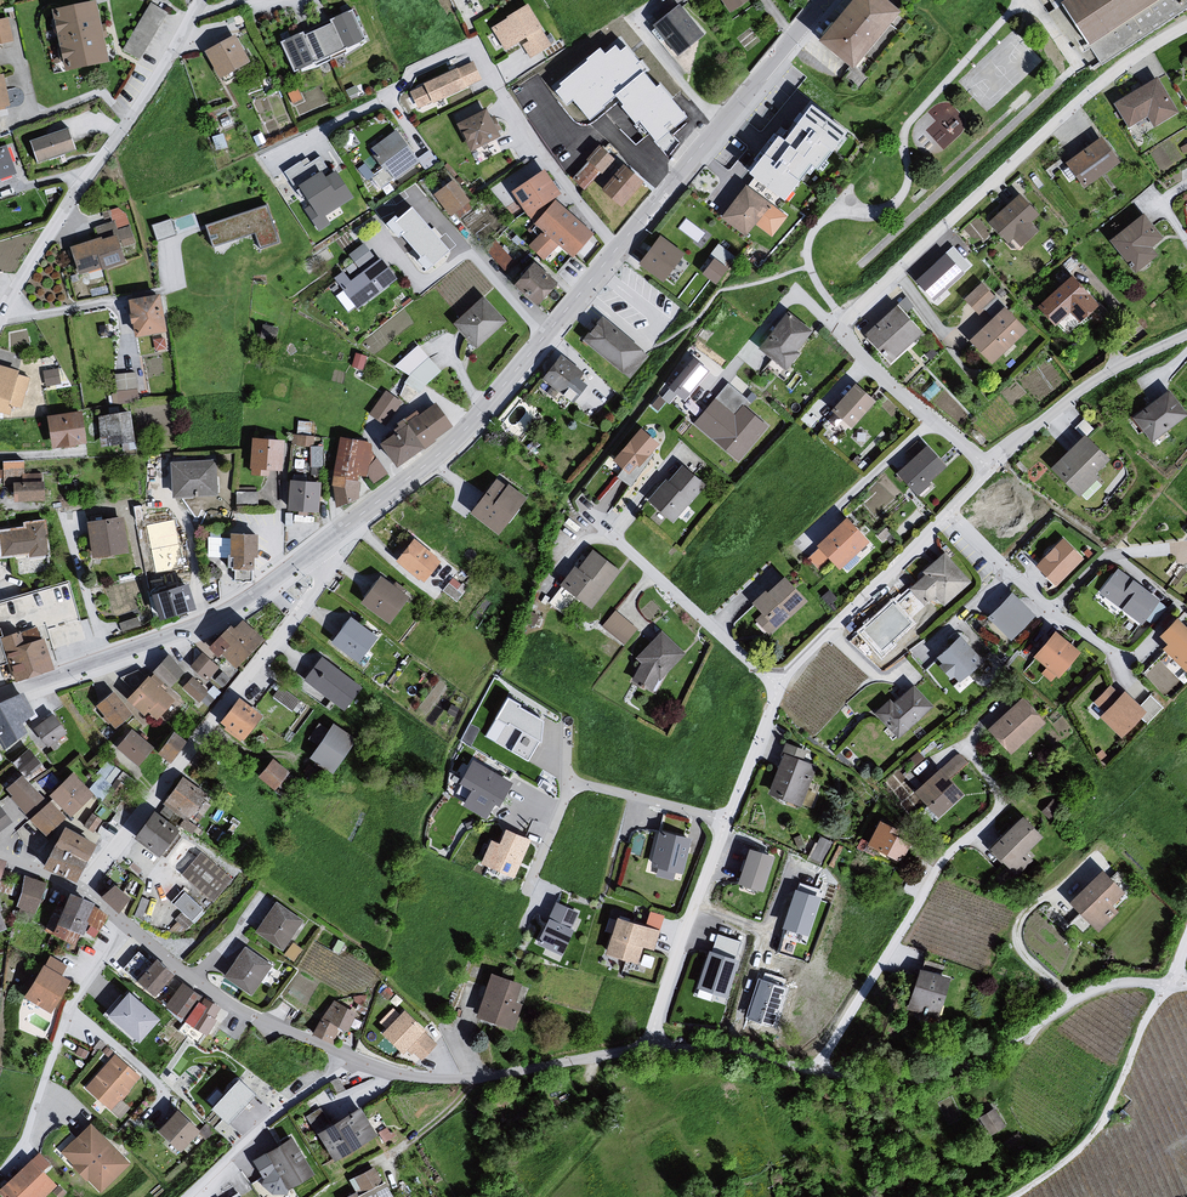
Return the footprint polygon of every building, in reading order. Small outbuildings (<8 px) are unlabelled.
[(143,57),(166,6),(153,0),(148,0),(126,49),(143,57)] [(727,13),(745,0),(717,0),(727,13)] [(880,0),(855,0),(820,42),(853,66),(895,11),(880,0)] [(1055,4),(1082,46),(1107,29),(1151,0),(1061,0),(1055,4)] [(101,5),(52,15),(63,77),(112,68),(101,5)] [(531,6),(494,29),(509,54),(529,42),(531,44),(524,48),(533,63),(553,50),(544,33),(547,31),(531,6)] [(672,7),(645,27),(672,57),(700,38),(672,7)] [(358,13),(284,44),(299,76),(369,43),(358,13)] [(0,23),(0,47),(14,45),(9,21),(0,23)] [(618,91),(675,91),(662,74),(656,74),(641,55),(641,52),(629,37),(613,37),(610,40),(602,40),(550,79),(564,97),(571,96),(585,114),(589,114),(618,91)] [(239,38),(209,56),(223,84),(253,65),(239,38)] [(469,63),(406,92),(415,111),(479,81),(469,63)] [(0,79),(0,113),(11,111),(6,78),(0,79)] [(1152,80),(1108,105),(1123,129),(1142,118),(1151,130),(1177,115),(1152,80)] [(656,96),(658,124),(684,122),(683,94),(656,96)] [(636,95),(636,104),(649,103),(649,95),(636,95)] [(810,103),(749,176),(788,206),(849,133),(810,103)] [(480,110),(450,125),(467,153),(495,140),(491,133),(496,129),(480,110)] [(417,162),(396,132),(373,149),(378,155),(375,157),(386,172),(391,170),(396,177),(417,162)] [(71,133),(31,146),(38,166),(77,154),(71,133)] [(1097,140),(1061,165),(1077,188),(1116,163),(1097,140)] [(584,186),(617,155),(604,142),(572,172),(584,186)] [(0,154),(0,190),(20,185),(9,151),(0,154)] [(301,162),(285,172),(310,208),(306,211),(319,230),(329,224),(324,216),(352,197),(335,172),(332,175),(320,156),(304,167),(301,162)] [(615,168),(595,191),(619,208),(640,184),(615,168)] [(454,182),(436,195),(451,215),(456,211),(461,217),(471,209),(468,204),(470,202),(454,182)] [(745,185),(721,217),(747,236),(756,224),(773,237),(788,216),(745,185)] [(1014,195),(982,225),(1004,245),(1010,240),(1017,248),(1036,231),(1027,224),(1036,214),(1014,195)] [(548,201),(528,225),(567,258),(590,234),(548,201)] [(280,245),(267,207),(201,228),(208,248),(249,235),(257,251),(280,245)] [(413,208),(395,223),(404,233),(401,236),(422,260),(425,258),(433,267),(451,252),(413,208)] [(1139,214),(1104,241),(1129,275),(1155,257),(1147,248),(1159,240),(1139,214)] [(172,216),(153,221),(158,238),(177,232),(172,216)] [(121,260),(113,239),(64,249),(73,275),(121,260)] [(642,266),(663,281),(681,255),(661,240),(642,266)] [(721,242),(701,268),(717,280),(737,254),(721,242)] [(346,256),(357,272),(373,260),(360,244),(346,256)] [(945,247),(917,275),(937,293),(964,269),(945,247)] [(357,272),(346,280),(339,273),(332,280),(340,289),(337,292),(354,312),(394,281),(376,258),(373,260),(357,272)] [(508,276),(506,285),(528,305),(548,282),(525,262),(518,268),(508,276)] [(1066,277),(1031,308),(1048,328),(1065,312),(1074,323),(1096,307),(1066,277)] [(977,284),(960,301),(976,314),(986,306),(991,296),(977,284)] [(152,296),(119,302),(127,338),(158,334),(152,296)] [(483,297),(453,324),(477,350),(507,323),(483,297)] [(894,306),(858,337),(886,366),(919,333),(894,306)] [(999,309),(963,341),(988,366),(1024,331),(999,309)] [(753,349),(781,370),(809,334),(784,312),(753,349)] [(595,330),(586,341),(630,377),(647,357),(603,321),(595,330)] [(418,348),(397,366),(426,384),(439,372),(418,348)] [(695,349),(669,379),(686,393),(712,364),(695,349)] [(562,356),(543,380),(575,405),(587,389),(578,381),(584,374),(562,356)] [(45,368),(46,383),(60,382),(59,367),(45,368)] [(0,369),(0,417),(3,417),(18,413),(27,379),(0,369)] [(138,370),(113,371),(115,402),(139,401),(138,370)] [(848,388),(825,415),(848,431),(869,402),(848,388)] [(1163,392),(1127,419),(1149,443),(1185,416),(1163,392)] [(400,403),(385,393),(371,414),(385,424),(400,403)] [(730,417),(712,402),(691,426),(735,462),(766,427),(738,405),(730,417)] [(436,403),(407,425),(424,448),(453,427),(436,403)] [(77,413),(40,419),(39,436),(46,452),(53,450),(79,445),(77,413)] [(129,440),(124,413),(94,418),(98,445),(129,440)] [(407,425),(381,444),(398,467),(424,448),(407,425)] [(633,430),(605,460),(622,476),(630,467),(632,469),(651,445),(633,430)] [(1079,437),(1045,470),(1075,499),(1096,480),(1091,476),(1107,461),(1079,437)] [(371,445),(342,439),(334,476),(337,507),(358,499),(358,482),(359,473),(368,474),(374,483),(387,475),(371,452),(371,445)] [(284,443),(255,442),(253,473),(267,474),(268,470),(282,471),(284,443)] [(312,442),(311,463),(322,464),(323,443),(312,442)] [(921,449),(890,476),(913,497),(941,468),(921,449)] [(212,462),(164,464),(166,500),(213,498),(212,462)] [(659,481),(643,504),(669,525),(695,494),(688,491),(693,481),(673,468),(662,482),(659,481)] [(498,481),(473,515),(499,534),(524,500),(498,481)] [(46,482),(15,484),(17,503),(48,501),(46,482)] [(319,486),(293,485),(292,510),(317,512),(319,486)] [(125,518),(89,523),(95,559),(130,556),(125,518)] [(839,520),(809,547),(833,571),(865,544),(839,520)] [(26,530),(0,533),(3,560),(29,556),(30,560),(51,558),(46,522),(26,524),(26,530)] [(226,554),(227,535),(209,534),(209,554),(226,554)] [(262,537),(234,536),(231,549),(233,554),(238,561),(237,571),(254,572),(258,569),(259,565),(261,563),(262,537)] [(1056,541),(1029,567),(1050,588),(1080,561),(1056,541)] [(414,543),(399,562),(424,582),(439,563),(414,543)] [(616,574),(587,552),(571,570),(568,567),(554,586),(587,610),(616,574)] [(972,582),(945,552),(923,572),(925,574),(909,589),(926,607),(936,598),(944,608),(972,582)] [(172,566),(148,572),(151,589),(178,583),(172,566)] [(1114,571),(1096,595),(1117,609),(1121,615),(1146,632),(1167,609),(1147,597),(1148,595),(1114,571)] [(381,580),(362,605),(390,625),(405,609),(400,605),(405,598),(381,580)] [(758,594),(745,606),(761,622),(755,628),(768,638),(802,603),(776,580),(759,596),(758,594)] [(189,589),(154,599),(162,620),(196,611),(189,589)] [(1007,595),(985,617),(1012,643),(1038,621),(1007,595)] [(915,625),(893,600),(856,632),(881,660),(897,646),(894,643),(915,625)] [(602,622),(625,642),(639,626),(616,606),(602,622)] [(352,618),(332,645),(359,665),(380,640),(352,618)] [(1152,637),(1162,645),(1158,650),(1182,673),(1186,668),(1186,632),(1186,633),(1171,620),(1152,637)] [(235,626),(210,650),(238,671),(267,641),(247,622),(239,630),(235,626)] [(51,669),(50,665),(36,627),(0,640),(8,662),(15,682),(51,669)] [(659,632),(629,660),(632,669),(625,681),(647,693),(655,680),(657,682),(681,658),(659,632)] [(1049,633),(1026,659),(1048,684),(1076,652),(1049,633)] [(954,637),(930,659),(935,665),(931,669),(946,682),(948,679),(953,683),(962,674),(967,676),(983,663),(954,637)] [(203,655),(191,670),(207,684),(218,669),(203,655)] [(170,656),(155,673),(170,687),(183,673),(170,656)] [(324,660),(304,683),(343,712),(362,690),(324,660)] [(182,684),(198,700),(209,689),(193,673),(182,684)] [(148,679),(128,700),(144,716),(149,711),(157,718),(172,702),(148,679)] [(273,694),(290,706),(297,696),(281,684),(273,694)] [(1117,740),(1143,712),(1120,691),(1118,694),(1109,685),(1089,705),(1098,714),(1094,717),(1117,740)] [(213,686),(202,698),(208,703),(219,691),(213,686)] [(908,687),(890,705),(885,701),(870,716),(896,740),(930,709),(908,687)] [(116,692),(97,707),(117,731),(133,715),(116,692)] [(0,707),(0,739),(5,748),(25,735),(20,724),(33,716),(23,696),(0,707)] [(546,723),(508,697),(485,737),(530,763),(546,723)] [(239,701),(222,723),(227,727),(225,730),(240,741),(242,738),(244,739),(261,717),(239,701)] [(1018,701),(983,732),(1008,757),(1042,723),(1018,701)] [(57,717),(36,730),(47,749),(68,735),(57,717)] [(319,750),(311,760),(333,778),(358,739),(335,725),(331,732),(320,724),(307,742),(319,750)] [(136,732),(119,750),(141,769),(158,749),(136,732)] [(178,735),(161,755),(173,764),(184,753),(188,742),(178,735)] [(782,743),(778,756),(765,792),(800,807),(813,768),(799,763),(804,754),(782,743)] [(959,749),(944,762),(954,774),(969,760),(959,749)] [(29,750),(12,765),(24,778),(26,781),(43,766),(29,750)] [(275,761),(260,778),(276,793),(291,774),(275,761)] [(514,784),(472,762),(451,802),(491,822),(514,784)] [(934,769),(908,793),(932,820),(961,797),(934,769)] [(74,776),(52,796),(72,820),(95,796),(90,792),(74,776)] [(24,778),(7,792),(13,797),(11,799),(32,821),(47,807),(26,781),(24,778)] [(102,778),(90,792),(95,796),(103,805),(108,794),(111,788),(102,778)] [(184,780),(164,805),(189,824),(210,797),(184,780)] [(47,807),(32,821),(45,835),(64,817),(51,803),(47,807)] [(2,808),(0,809),(0,835),(15,823),(2,808)] [(92,810),(85,823),(95,829),(103,816),(92,810)] [(156,816),(138,841),(163,860),(169,857),(181,841),(181,833),(156,816)] [(1016,817),(985,850),(998,868),(996,871),(1008,880),(1013,880),(1032,865),(1023,857),(1039,839),(1016,817)] [(874,820),(859,845),(893,865),(907,837),(874,820)] [(500,831),(484,867),(514,882),(530,844),(500,831)] [(66,832),(58,849),(87,863),(95,846),(66,832)] [(689,840),(653,833),(645,869),(678,874),(689,840)] [(810,854),(821,860),(832,840),(821,834),(810,854)] [(58,849),(48,868),(77,883),(87,863),(58,849)] [(749,849),(738,883),(764,893),(776,859),(749,849)] [(200,856),(181,878),(193,891),(201,886),(209,896),(217,897),(231,882),(200,856)] [(0,861),(0,895),(11,865),(0,861)] [(1096,872),(1062,905),(1096,935),(1118,915),(1110,908),(1121,898),(1096,872)] [(48,887),(24,878),(23,895),(17,909),(36,918),(48,887)] [(115,888),(105,900),(119,912),(129,901),(115,888)] [(820,899),(797,891),(785,927),(808,935),(820,899)] [(185,895),(173,908),(180,914),(172,923),(185,934),(203,913),(185,895)] [(11,931),(0,896),(0,935),(11,931)] [(96,908),(75,897),(57,938),(79,948),(84,937),(97,941),(111,919),(96,908)] [(580,913),(559,899),(540,945),(563,956),(580,913)] [(256,931),(282,950),(303,921),(278,903),(256,931)] [(655,933),(608,919),(601,940),(604,941),(599,956),(634,966),(639,952),(648,954),(655,933)] [(718,934),(696,997),(727,1004),(746,943),(718,934)] [(138,948),(125,965),(135,972),(147,955),(138,948)] [(245,950),(226,977),(251,994),(269,966),(245,950)] [(68,968),(52,958),(26,999),(56,1015),(74,985),(61,978),(68,968)] [(160,962),(139,983),(159,998),(176,977),(160,962)] [(913,970),(903,1012),(934,1019),(945,980),(913,970)] [(523,985),(492,974),(477,1019),(515,1029),(522,1007),(517,1005),(523,985)] [(784,989),(761,982),(749,1016),(773,1024),(784,989)] [(184,985),(167,1009),(186,1024),(195,1010),(198,1010),(205,1001),(184,985)] [(119,993),(100,1022),(141,1047),(159,1022),(119,993)] [(222,1009),(205,1001),(198,1010),(195,1010),(186,1024),(210,1037),(218,1022),(215,1020),(222,1009)] [(342,1006),(336,1003),(313,1036),(334,1048),(341,1029),(356,1036),(362,1011),(356,1005),(350,1004),(342,1006)] [(407,1010),(387,1033),(409,1054),(414,1053),(424,1061),(437,1046),(427,1036),(428,1032),(407,1010)] [(118,1057),(88,1090),(111,1112),(141,1078),(118,1057)] [(239,1080),(212,1110),(229,1125),(256,1095),(239,1080)] [(314,1124),(327,1114),(320,1104),(306,1114),(314,1124)] [(996,1105),(980,1112),(989,1132),(1005,1125),(996,1105)] [(364,1109),(324,1135),(339,1166),(379,1138),(364,1109)] [(179,1113),(156,1132),(179,1155),(199,1133),(179,1113)] [(93,1127),(63,1155),(102,1196),(130,1168),(93,1127)] [(296,1143),(253,1162),(268,1181),(281,1175),(293,1190),(316,1176),(296,1143)] [(0,1192),(0,1194),(3,1196),(48,1196),(57,1190),(34,1162),(0,1192)] [(353,1180),(358,1193),(350,1196),(391,1196),(385,1185),(379,1168),(353,1180)]
